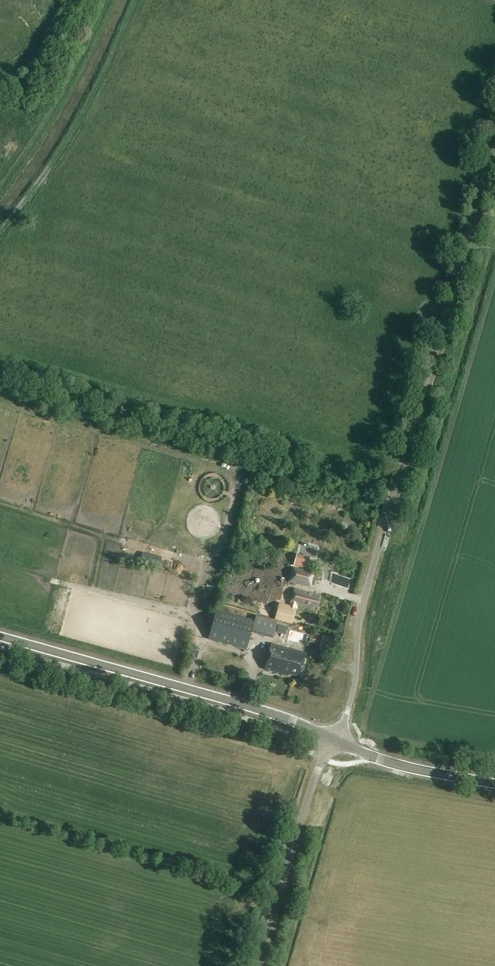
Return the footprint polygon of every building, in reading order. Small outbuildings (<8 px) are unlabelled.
[(297,555),(294,565),(307,569),(310,558),(297,555)] [(289,582),(311,587),(315,573),(293,567),(289,582)] [(347,602),(350,589),(313,581),(310,591),(311,591),(336,596),(335,599),(347,602)] [(293,624),(293,622),(298,623),(300,617),(295,616),(298,606),(316,611),(316,608),(320,609),(323,598),(295,591),(291,607),(281,604),(277,620),(293,624)] [(277,622),(257,617),(255,623),(217,612),(209,640),(248,650),(252,634),(273,639),(277,622)] [(276,631),(286,634),(288,627),(278,624),(276,631)] [(307,654),(271,645),(265,670),(288,676),(289,674),(301,678),(307,654)]
